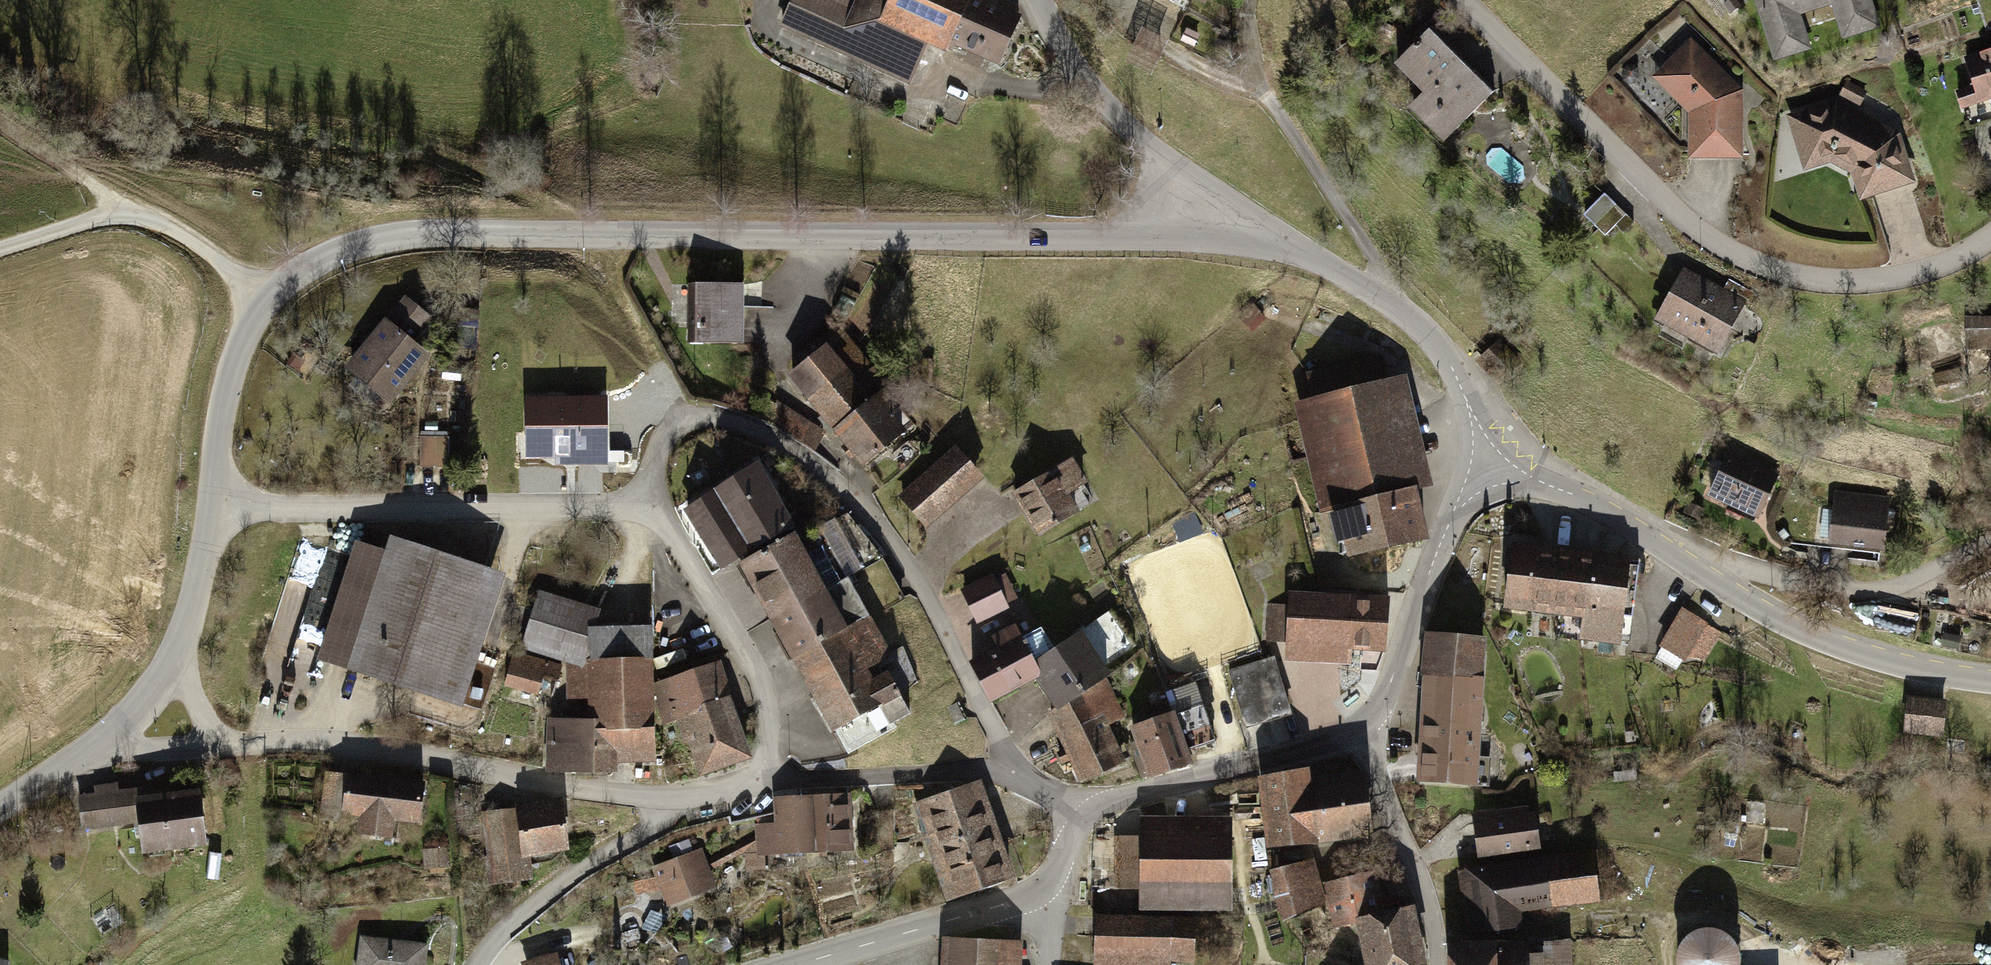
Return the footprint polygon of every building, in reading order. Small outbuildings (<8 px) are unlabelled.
[(783,24),(912,81),(930,40),(953,51),(956,44),(1000,64),(1019,21),(973,0),(793,0),(783,24)] [(1777,58),(1808,48),(1794,4),(1808,0),(1758,0),(1777,58)] [(1845,36),(1877,25),(1868,0),(1833,0),(1845,36)] [(1444,142),(1494,92),(1432,29),(1398,64),(1426,92),(1410,108),(1444,142)] [(1740,155),(1739,92),(1691,45),(1666,71),(1689,93),(1688,94),(1690,101),(1693,101),(1693,155),(1740,155)] [(1967,61),(1980,101),(1962,106),(1969,128),(1990,121),(1990,53),(1967,61)] [(1866,94),(1848,83),(1841,95),(1859,105),(1866,94)] [(1836,106),(1794,119),(1804,153),(1824,146),(1832,155),(1831,158),(1856,171),(1863,195),(1910,181),(1896,137),(1836,106)] [(1605,194),(1585,215),(1606,236),(1616,226),(1627,215),(1605,194)] [(1634,222),(1627,215),(1616,226),(1624,233),(1634,222)] [(1742,304),(1686,273),(1657,323),(1714,355),(1742,304)] [(742,285),(690,285),(690,344),(742,344),(742,285)] [(389,398),(423,357),(400,338),(421,313),(407,301),(352,367),(389,398)] [(1264,318),(1256,310),(1243,322),(1251,330),(1264,318)] [(1968,323),(1968,347),(1990,347),(1990,322),(1968,323)] [(856,453),(865,464),(903,433),(889,416),(900,407),(841,336),(792,376),(848,443),(843,447),(852,457),(856,453)] [(1308,376),(1343,517),(1335,519),(1337,526),(1345,524),(1352,556),(1425,538),(1381,358),(1308,376)] [(1961,373),(1937,379),(1939,389),(1964,383),(1961,373)] [(780,404),(769,420),(815,450),(825,434),(780,404)] [(449,437),(421,437),(420,467),(448,467),(449,437)] [(927,524),(980,477),(956,450),(903,496),(927,524)] [(1777,475),(1730,453),(1711,495),(1758,516),(1777,475)] [(1084,483),(1072,461),(1017,493),(1040,534),(1090,505),(1079,486),(1084,483)] [(789,530),(756,465),(687,509),(724,567),(743,556),(789,530)] [(1885,502),(1838,497),(1834,543),(1881,548),(1885,502)] [(744,563),(775,618),(881,560),(845,515),(796,541),(789,530),(743,556),(744,563)] [(324,659),(456,703),(482,622),(468,618),(484,570),(413,547),(409,562),(361,546),(324,659)] [(1597,558),(1513,548),(1507,606),(1560,612),(1557,633),(1588,637),(1597,558)] [(294,552),(277,646),(302,650),(319,556),(294,552)] [(1629,561),(1597,558),(1588,637),(1619,641),(1629,561)] [(902,599),(881,560),(775,618),(796,658),(843,629),(845,631),(869,617),(902,599)] [(992,579),(965,593),(979,620),(1006,606),(992,579)] [(586,611),(539,596),(523,645),(570,660),(586,611)] [(1291,597),(1291,606),(1289,642),(1362,646),(1361,671),(1376,672),(1386,647),(1389,604),(1354,601),(1354,599),(1291,597)] [(1693,651),(1705,659),(1724,626),(1687,605),(1657,656),(1682,671),(1693,651)] [(1289,642),(1291,606),(1270,606),(1267,640),(1289,642)] [(1136,645),(1112,610),(1054,650),(1034,664),(1042,672),(1040,674),(1044,679),(1038,684),(1055,709),(1061,705),(1062,706),(1104,678),(1108,675),(1103,668),(1136,645)] [(843,629),(796,658),(849,754),(895,729),(893,724),(909,715),(890,674),(884,676),(877,663),(890,656),(869,617),(845,631),(843,629)] [(1017,628),(995,639),(1000,649),(972,664),(990,700),(1040,674),(1042,672),(1034,664),(1054,650),(1041,628),(1022,638),(1017,628)] [(592,636),(593,720),(551,720),(549,768),(572,768),(572,773),(614,772),(614,757),(654,756),(653,685),(652,635),(592,636)] [(1431,637),(1428,683),(1479,688),(1482,659),(1475,659),(1476,641),(1431,637)] [(562,667),(514,654),(506,684),(539,693),(544,676),(558,680),(562,667)] [(1274,657),(1230,671),(1245,719),(1289,705),(1274,657)] [(748,757),(716,664),(653,685),(666,725),(677,721),(685,743),(692,741),(702,772),(748,757)] [(1173,714),(1186,752),(1215,742),(1191,675),(1163,684),(1173,714)] [(1072,759),(1081,780),(1122,762),(1106,726),(1125,716),(1104,678),(1062,706),(1061,705),(1055,709),(1052,713),(1068,750),(1059,754),(1063,763),(1072,759)] [(1428,683),(1421,781),(1473,784),(1479,688),(1428,683)] [(1944,703),(1908,700),(1905,730),(1942,733),(1944,703)] [(965,718),(958,704),(947,710),(954,724),(965,718)] [(1173,714),(1133,728),(1150,777),(1190,763),(1186,752),(1173,714)] [(1365,775),(1306,783),(1305,770),(1263,778),(1270,843),(1314,840),(1371,832),(1365,775)] [(418,820),(423,785),(329,773),(323,819),(344,821),(345,812),(365,814),(363,834),(396,838),(398,818),(418,820)] [(918,802),(935,850),(993,830),(976,782),(918,802)] [(142,820),(140,801),(138,791),(80,799),(83,827),(140,820),(142,820)] [(198,793),(140,801),(142,820),(140,820),(144,850),(204,842),(198,793)] [(848,794),(802,797),(802,799),(806,852),(851,849),(848,794)] [(806,852),(802,799),(775,799),(779,825),(766,828),(767,848),(768,848),(769,866),(765,866),(766,869),(770,869),(770,870),(807,865),(806,852)] [(525,853),(566,848),(561,806),(486,816),(491,857),(488,858),(491,884),(529,879),(525,853)] [(1528,817),(1477,824),(1482,853),(1532,846),(1528,817)] [(935,850),(951,899),(977,890),(979,894),(1010,879),(993,830),(935,850)] [(1227,833),(1144,833),(1144,837),(1119,837),(1119,888),(1144,888),(1144,908),(1227,908),(1227,833)] [(445,849),(431,850),(432,867),(446,867),(445,849)] [(699,853),(656,869),(668,901),(711,885),(699,853)] [(1544,858),(1468,870),(1476,931),(1522,925),(1530,907),(1551,904),(1544,858)] [(1297,868),(1272,875),(1275,896),(1283,920),(1325,900),(1318,878),(1303,884),(1297,868)] [(1372,873),(1324,884),(1335,927),(1358,921),(1358,918),(1382,913),(1372,873)] [(1332,932),(1320,906),(1294,919),(1306,944),(1332,932)] [(1410,907),(1382,913),(1358,918),(1358,921),(1368,964),(1421,964),(1423,964),(1410,907)] [(1173,920),(1096,917),(1095,953),(1171,956),(1173,920)] [(1721,929),(1711,927),(1701,927),(1692,930),(1684,937),(1679,945),(1677,955),(1678,964),(1736,964),(1737,963),(1737,953),(1734,944),(1729,935),(1721,929)] [(362,937),(358,964),(424,964),(427,946),(362,937)] [(1008,942),(947,938),(945,964),(1007,964),(1008,942)] [(1449,964),(1546,964),(1546,948),(1527,948),(1526,946),(1502,945),(1502,943),(1448,945),(1449,964)] [(527,964),(559,964),(556,956),(527,964)]
